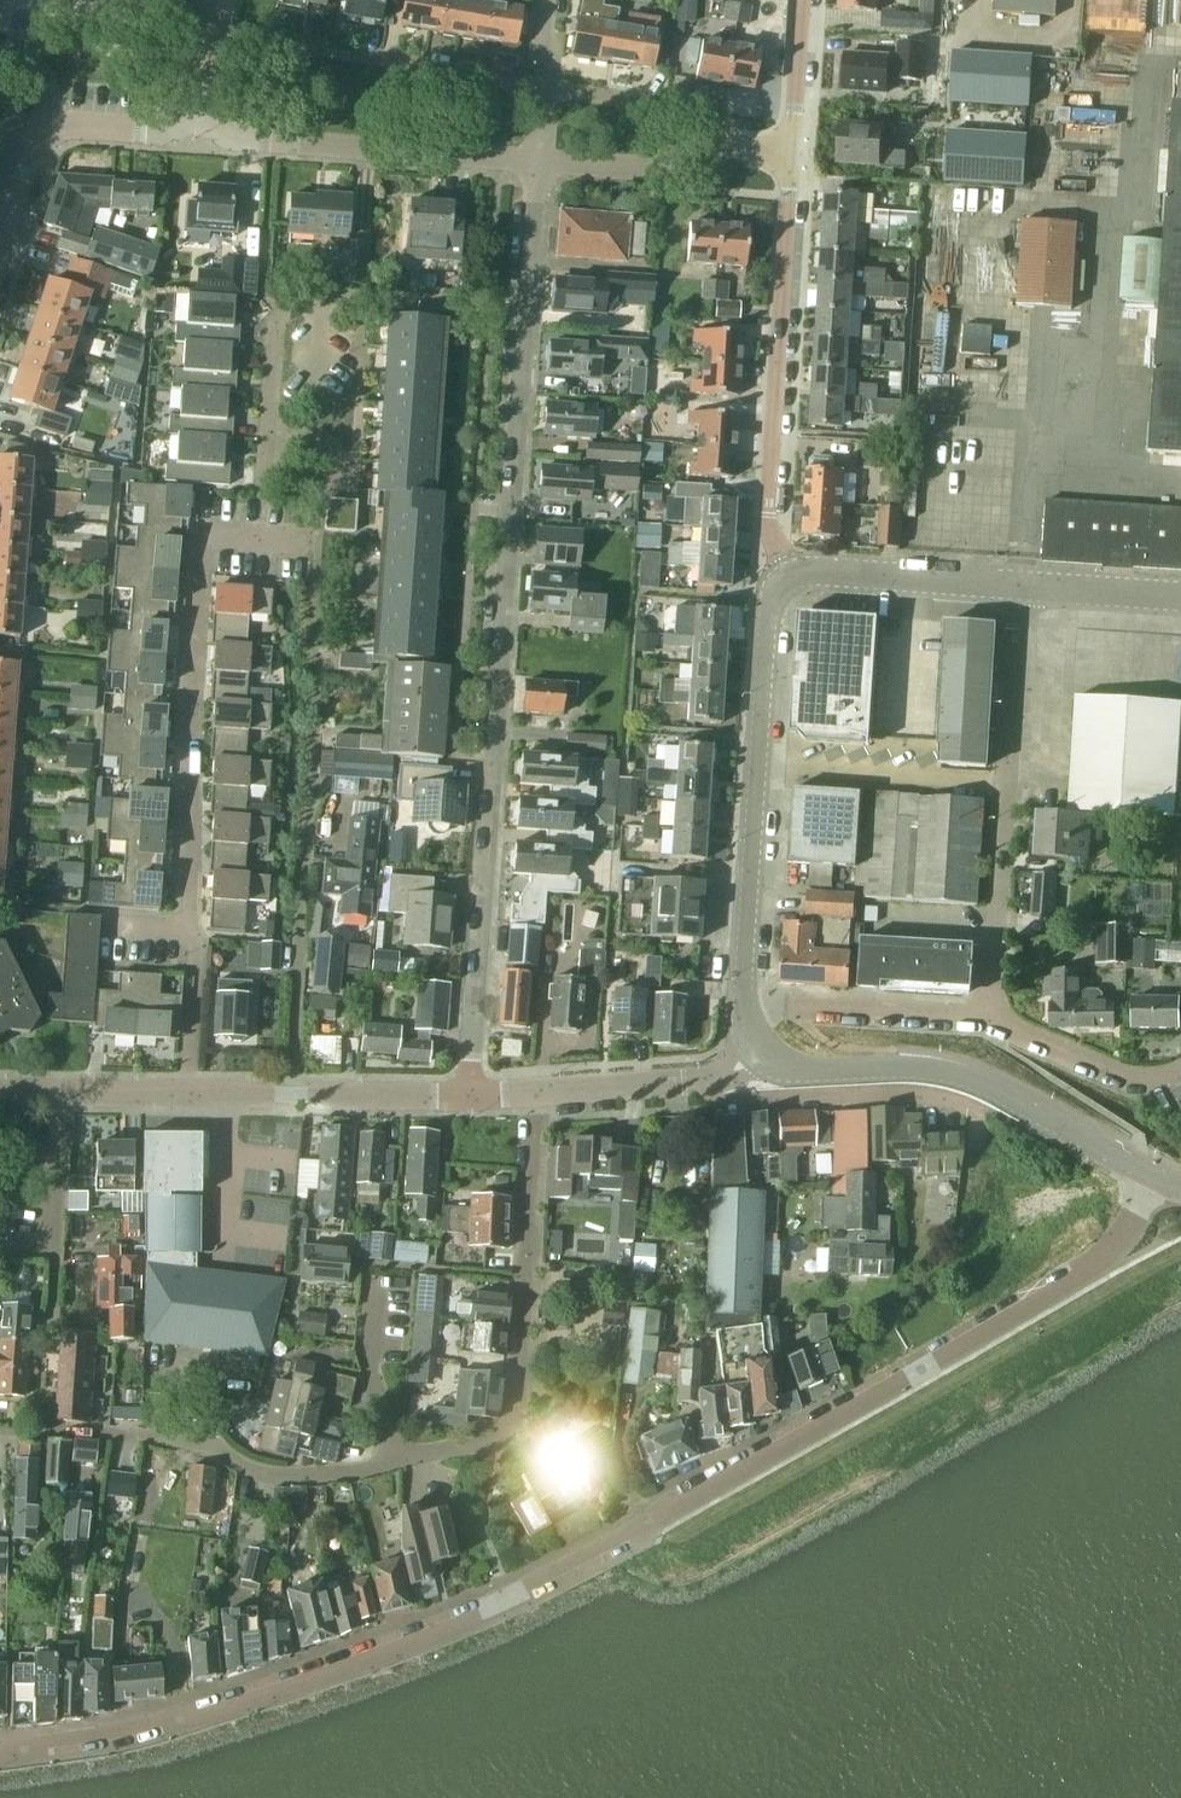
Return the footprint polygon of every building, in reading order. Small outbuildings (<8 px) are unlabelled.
[(280,0),(282,0),(281,5),(306,9),(307,4),(325,7),(326,0),(280,0)] [(343,16),(379,22),(382,0),(346,0),(343,16)] [(401,26),(405,26),(405,29),(415,30),(415,28),(429,31),(434,0),(406,0),(401,26)] [(429,31),(444,33),(443,35),(453,37),(453,35),(459,36),(465,0),(434,0),(429,31)] [(459,36),(462,36),(462,39),(474,41),(474,38),(485,40),(485,41),(486,41),(493,4),(470,0),(465,0),(459,36)] [(570,49),(572,49),(572,52),(575,57),(578,58),(578,59),(589,61),(589,59),(595,60),(595,62),(606,64),(606,62),(609,62),(615,26),(617,11),(602,8),(603,0),(600,0),(581,0),(578,20),(575,39),(572,38),(570,49)] [(877,0),(839,0),(838,10),(876,12),(877,0)] [(993,12),(1024,14),(1025,0),(994,0),(993,12)] [(1024,14),(1055,16),(1056,0),(1025,0),(1024,14)] [(726,3),(723,21),(736,24),(739,5),(737,5),(726,3)] [(493,4),(486,41),(499,43),(503,49),(514,50),(520,47),(521,40),(517,35),(521,9),(493,4)] [(739,5),(736,24),(749,26),(752,8),(739,5)] [(881,12),(880,28),(887,28),(892,29),(918,30),(933,31),(933,15),(919,14),(881,12)] [(615,26),(609,62),(614,63),(614,65),(625,67),(625,65),(638,67),(653,70),(660,32),(657,32),(660,20),(628,15),(626,28),(615,26)] [(702,41),(695,79),(753,89),(760,51),(746,49),(747,39),(733,36),(732,46),(702,41)] [(888,57),(844,54),(842,90),(885,93),(887,74),(897,75),(896,79),(920,81),(923,45),(899,44),(898,61),(888,60),(888,57)] [(960,133),(948,132),(945,181),(1022,187),(1031,58),(954,52),(950,101),(962,102),(960,133)] [(1174,105),(1164,232),(1155,369),(1149,454),(1180,456),(1180,106),(1174,105)] [(838,162),(876,164),(876,169),(904,170),(905,152),(879,151),(881,126),(840,124),(838,162)] [(58,174),(43,224),(70,233),(88,239),(93,224),(107,229),(112,211),(110,211),(112,184),(113,178),(81,176),(60,175),(58,174)] [(112,184),(110,211),(112,211),(152,214),(154,186),(112,184)] [(186,201),(184,232),(237,236),(240,200),(233,199),(234,188),(197,185),(195,202),(186,201)] [(959,304),(953,391),(1016,395),(1021,308),(1012,307),(1018,195),(981,192),(973,305),(959,304)] [(826,193),(824,223),(856,225),(871,226),(898,227),(919,228),(920,214),(889,212),(872,211),(873,196),(826,193)] [(291,197),(289,232),(346,237),(350,197),(328,195),(328,200),(291,197)] [(408,202),(406,235),(443,238),(450,238),(453,209),(453,205),(408,202)] [(443,238),(441,261),(460,263),(463,210),(453,209),(450,238),(443,238)] [(628,218),(561,212),(557,256),(625,261),(625,256),(641,257),(644,226),(630,225),(630,222),(627,222),(628,218)] [(1023,221),(1017,307),(1071,310),(1081,311),(1084,263),(1074,262),(1076,224),(1023,221)] [(686,262),(716,264),(719,226),(690,223),(686,262)] [(824,223),(822,251),(854,253),(856,225),(824,223)] [(719,226),(716,264),(745,267),(749,229),(719,226)] [(871,226),(870,240),(887,241),(897,241),(898,227),(871,226)] [(159,251),(95,230),(91,242),(63,233),(57,250),(149,281),(159,251)] [(147,246),(161,247),(163,231),(148,230),(147,246)] [(1124,240),(1120,299),(1159,302),(1163,242),(1124,240)] [(344,242),(342,273),(341,284),(365,286),(366,285),(368,244),(344,242)] [(822,251),(820,280),(853,282),(852,283),(867,284),(867,283),(884,284),(885,270),(868,269),(854,268),(854,253),(822,251)] [(220,282),(219,295),(241,297),(242,284),(244,261),(222,260),(220,282)] [(48,282),(38,311),(80,325),(89,296),(102,300),(106,289),(133,298),(138,284),(110,274),(71,261),(63,287),(48,282)] [(552,298),(551,313),(605,316),(605,315),(613,315),(621,308),(622,307),(650,309),(653,309),(655,277),(652,277),(624,275),(607,273),(607,275),(607,281),(605,281),(557,278),(553,278),(553,280),(553,285),(552,298)] [(820,280),(818,310),(851,311),(852,283),(853,282),(820,280)] [(703,283),(703,296),(726,298),(727,284),(703,283)] [(867,284),(866,297),(907,299),(908,285),(884,284),(867,283),(867,284)] [(176,324),(174,342),(184,343),(231,346),(231,347),(238,347),(239,328),(232,328),(234,299),(182,295),(180,324),(176,324)] [(716,299),(715,315),(740,317),(741,301),(716,299)] [(818,310),(816,339),(849,340),(851,311),(818,310)] [(38,311),(29,340),(70,354),(80,325),(38,311)] [(390,318),(388,346),(439,350),(441,321),(390,318)] [(652,352),(669,353),(670,325),(654,324),(652,352)] [(864,326),(863,341),(880,342),(881,327),(864,326)] [(704,345),(703,363),(738,366),(741,335),(694,331),(693,344),(704,345)] [(597,375),(598,366),(602,367),(609,363),(611,360),(646,361),(648,341),(591,337),(590,347),(587,346),(551,343),(551,348),(547,348),(546,362),(549,362),(549,372),(586,375),(586,374),(597,375)] [(816,339),(814,367),(847,369),(849,340),(816,339)] [(29,340),(19,369),(61,382),(70,354),(29,340)] [(879,356),(880,342),(863,341),(862,355),(879,356)] [(172,370),(171,389),(181,390),(181,389),(227,392),(227,393),(235,394),(236,375),(229,374),(231,347),(231,346),(184,343),(174,342),(174,343),(184,343),(182,371),(172,370)] [(388,346),(386,374),(437,378),(438,366),(438,364),(438,362),(438,359),(439,350),(388,346)] [(117,357),(114,368),(137,375),(140,365),(117,357)] [(664,379),(665,364),(649,362),(648,378),(664,379)] [(736,397),(738,366),(703,363),(701,382),(690,381),(689,394),(736,397)] [(814,367),(812,396),(845,398),(845,397),(847,369),(814,367)] [(114,368),(110,378),(134,386),(137,375),(114,368)] [(19,369),(9,400),(41,411),(36,427),(65,437),(71,419),(51,413),(61,382),(19,369)] [(386,374),(384,402),(435,406),(436,395),(436,390),(437,378),(386,374)] [(859,398),(859,399),(876,400),(877,386),(860,385),(859,398)] [(660,400),(661,387),(647,386),(646,399),(660,400)] [(168,435),(177,436),(178,435),(224,439),(231,440),(233,421),(225,420),(227,394),(227,393),(227,392),(181,389),(181,390),(171,389),(181,390),(179,417),(169,416),(168,435)] [(812,396),(810,425),(843,427),(844,412),(860,413),(875,414),(875,413),(876,400),(859,399),(859,398),(845,397),(845,398),(812,396)] [(384,402),(382,430),(433,434),(435,406),(384,402)] [(593,438),(596,409),(547,406),(545,435),(583,438),(583,437),(593,438)] [(699,426),(697,445),(733,447),(735,416),(688,413),(687,425),(699,426)] [(382,430),(380,459),(431,462),(431,454),(432,448),(433,434),(382,430)] [(231,440),(224,439),(178,435),(177,436),(178,436),(176,463),(166,463),(164,482),(228,486),(229,467),(222,467),(224,440),(231,440)] [(75,440),(71,449),(85,454),(91,456),(94,445),(75,440)] [(637,447),(585,444),(584,459),(636,462),(637,447)] [(643,462),(662,463),(664,446),(644,444),(643,462)] [(731,479),(733,447),(697,445),(696,463),(689,462),(688,476),(731,479)] [(885,460),(884,466),(897,467),(899,467),(900,446),(886,445),(885,460)] [(807,468),(805,502),(842,504),(844,471),(834,470),(834,462),(831,458),(814,457),(810,460),(809,469),(807,468)] [(30,490),(32,461),(0,458),(0,488),(30,490)] [(380,459),(378,487),(429,490),(429,481),(430,477),(431,462),(380,459)] [(577,499),(589,500),(590,489),(638,493),(640,469),(590,465),(589,472),(543,468),(540,498),(577,501),(577,499)] [(130,473),(127,485),(134,486),(139,486),(141,476),(130,473)] [(86,483),(85,495),(112,496),(113,484),(86,483)] [(675,484),(674,499),(684,500),(683,527),(700,528),(700,529),(732,531),(734,501),(730,501),(730,493),(708,491),(708,486),(680,484),(680,485),(675,484)] [(126,485),(125,507),(144,509),(143,528),(143,529),(180,532),(180,534),(181,521),(187,522),(190,490),(141,486),(139,486),(134,486),(126,485)] [(378,487),(376,511),(389,512),(389,516),(440,519),(442,496),(428,495),(429,490),(378,487)] [(28,520),(30,490),(0,488),(0,518),(28,520)] [(84,506),(111,509),(112,496),(85,495),(84,506)] [(882,497),(882,508),(902,509),(902,498),(882,497)] [(326,500),(324,531),(354,533),(355,523),(357,502),(346,501),(326,500)] [(1042,561),(1180,570),(1180,509),(1046,500),(1042,561)] [(805,502),(803,535),(840,538),(842,504),(805,502)] [(882,508),(879,547),(899,548),(902,509),(882,508)] [(389,516),(387,544),(438,548),(440,519),(389,516)] [(26,549),(28,520),(0,518),(0,547),(26,549)] [(115,548),(114,569),(135,571),(177,574),(180,534),(180,532),(143,529),(143,528),(136,528),(135,550),(115,548)] [(699,546),(698,557),(730,559),(732,531),(700,529),(699,546)] [(581,534),(538,531),(535,563),(578,566),(581,534)] [(81,542),(80,554),(107,556),(108,544),(81,542)] [(664,543),(663,554),(668,555),(681,556),(698,557),(699,546),(682,544),(664,543)] [(387,544),(385,572),(436,576),(438,548),(387,544)] [(24,579),(26,549),(0,547),(0,577),(24,579)] [(79,566),(106,568),(107,556),(80,554),(79,566)] [(668,555),(667,566),(680,567),(698,569),(698,557),(681,556),(668,555)] [(698,569),(696,585),(728,588),(730,559),(698,557),(698,569)] [(114,569),(112,590),(131,591),(130,612),(167,615),(168,604),(174,605),(177,574),(135,571),(114,569)] [(385,572),(382,600),(434,604),(436,576),(385,572)] [(576,578),(534,574),(534,578),(531,578),(530,593),(533,593),(532,607),(572,611),(570,631),(600,634),(604,599),(574,596),(576,578)] [(22,609),(24,579),(0,577),(0,607),(22,609)] [(210,646),(214,646),(214,645),(246,648),(246,647),(248,616),(270,618),(272,592),(232,589),(215,588),(214,603),(210,646)] [(77,600),(76,612),(103,614),(104,602),(77,600)] [(382,600),(380,628),(432,632),(434,604),(382,600)] [(693,625),(693,637),(725,639),(727,610),(715,610),(715,603),(715,602),(700,601),(700,602),(699,609),(695,608),(693,625)] [(19,638),(22,609),(0,607),(0,637),(19,638)] [(804,611),(794,731),(800,731),(808,741),(868,745),(877,616),(804,611)] [(75,625),(102,627),(103,614),(76,612),(75,625)] [(109,632),(107,653),(129,654),(164,657),(167,615),(130,612),(128,633),(109,632)] [(946,622),(938,748),(941,748),(940,765),(984,768),(993,625),(946,622)] [(663,624),(663,635),(677,636),(693,637),(693,625),(678,624),(663,623),(663,624)] [(380,628),(378,657),(430,660),(432,632),(380,628)] [(663,636),(662,648),(676,649),(676,648),(677,637),(677,636),(663,635),(663,636)] [(693,637),(691,665),(723,667),(725,639),(693,637)] [(210,703),(214,703),(245,705),(245,704),(248,673),(269,675),(271,649),(246,647),(246,648),(214,645),(214,646),(210,703)] [(107,653),(106,673),(125,675),(124,696),(126,696),(161,699),(161,698),(164,657),(129,654),(107,653)] [(340,654),(339,668),(355,670),(371,671),(372,656),(355,655),(340,654)] [(15,694),(18,665),(0,663),(0,693),(15,694)] [(393,665),(391,695),(446,699),(447,681),(443,681),(444,668),(393,665)] [(690,682),(689,693),(721,696),(723,667),(691,665),(690,682)] [(659,680),(658,692),(673,693),(689,693),(690,682),(674,681),(659,680)] [(526,682),(523,713),(561,716),(562,696),(575,697),(576,686),(526,682)] [(70,699),(83,700),(96,701),(97,688),(71,686),(70,699)] [(576,686),(575,697),(583,697),(584,686),(576,686)] [(658,692),(658,703),(672,704),(673,693),(658,692)] [(13,724),(15,694),(0,693),(0,723),(13,724)] [(689,693),(687,722),(719,724),(721,696),(689,693)] [(1174,816),(1180,719),(1180,702),(1077,694),(1069,808),(1174,816)] [(391,695),(389,724),(439,728),(440,717),(444,718),(446,699),(391,695)] [(102,716),(101,736),(123,738),(164,741),(166,710),(160,709),(161,698),(161,699),(126,696),(124,696),(122,717),(102,716)] [(70,699),(69,711),(82,712),(83,700),(70,699)] [(83,700),(82,712),(95,713),(96,701),(83,700)] [(209,760),(213,760),(245,762),(245,761),(247,730),(269,732),(271,706),(245,704),(245,705),(214,703),(209,760)] [(11,753),(13,724),(0,723),(0,753),(11,753)] [(389,724),(386,755),(441,759),(443,740),(438,739),(439,728),(389,724)] [(566,750),(604,753),(614,753),(615,739),(605,738),(605,737),(567,734),(566,750)] [(336,735),(335,749),(379,752),(380,738),(336,735)] [(101,736),(99,757),(119,759),(117,781),(130,782),(130,781),(161,783),(164,741),(123,738),(101,736)] [(67,745),(65,757),(78,758),(79,746),(67,745)] [(678,745),(676,773),(709,775),(711,747),(678,745)] [(79,746),(78,758),(91,759),(92,747),(79,746)] [(334,752),(333,776),(391,780),(392,756),(386,756),(379,755),(334,752)] [(9,783),(11,753),(0,753),(0,782),(9,783)] [(521,778),(520,783),(520,785),(550,787),(548,802),(519,800),(519,801),(594,806),(596,789),(587,789),(587,781),(581,776),(574,775),(575,759),(522,755),(522,762),(517,764),(516,775),(521,778)] [(65,757),(64,770),(77,771),(78,758),(65,757)] [(399,765),(396,802),(413,803),(412,823),(427,824),(428,829),(432,833),(437,835),(442,834),(446,831),(448,825),(463,827),(466,787),(442,785),(443,768),(436,767),(437,760),(400,757),(399,765)] [(78,758),(77,771),(91,771),(91,759),(78,758)] [(209,817),(213,817),(245,819),(245,818),(247,787),(269,789),(270,763),(245,761),(245,762),(213,760),(209,817)] [(647,761),(646,772),(662,773),(662,762),(647,761)] [(646,772),(645,784),(661,785),(662,773),(646,772)] [(676,773),(675,801),(707,803),(709,775),(676,773)] [(108,806),(108,821),(164,826),(167,794),(160,793),(161,783),(130,781),(130,782),(129,802),(109,800),(108,806)] [(6,813),(9,783),(0,782),(0,812),(6,813)] [(793,789),(789,864),(807,865),(832,867),(855,868),(860,793),(793,789)] [(861,793),(855,887),(864,887),(863,898),(976,905),(978,863),(979,848),(982,802),(975,802),(920,798),(918,795),(889,793),(861,791),(861,793)] [(516,844),(516,845),(591,851),(592,834),(583,833),(584,826),(578,820),(571,820),(572,805),(594,807),(594,806),(519,801),(518,807),(513,809),(513,819),(517,823),(517,830),(546,832),(545,846),(516,844)] [(675,801),(673,829),(705,831),(707,803),(675,801)] [(62,804),(61,816),(74,817),(75,805),(62,804)] [(75,805),(74,817),(87,818),(88,806),(75,805)] [(95,805),(94,820),(108,821),(108,806),(95,805)] [(1086,859),(1087,840),(1100,841),(1101,819),(1089,818),(1038,814),(1035,855),(1086,859)] [(60,829),(73,829),(74,817),(61,816),(60,829)] [(74,817),(73,829),(86,830),(87,818),(74,817)] [(209,874),(212,874),(244,876),(244,875),(246,844),(268,846),(270,820),(245,818),(245,819),(213,817),(209,874)] [(643,817),(642,828),(658,829),(659,818),(643,817)] [(350,819),(345,862),(374,864),(378,822),(350,819)] [(94,820),(93,833),(107,834),(108,821),(94,820)] [(107,834),(106,842),(125,843),(124,864),(155,867),(155,856),(162,857),(164,826),(108,821),(107,834)] [(642,828),(642,840),(657,841),(658,829),(642,828)] [(704,860),(705,831),(673,829),(671,858),(704,860)] [(510,923),(543,925),(544,925),(546,893),(579,896),(580,883),(567,868),(569,850),(591,851),(516,845),(515,851),(510,854),(509,864),(514,867),(513,874),(529,876),(529,883),(526,886),(524,890),(521,893),(519,897),(518,902),(518,905),(511,905),(510,923)] [(325,861),(322,893),(324,893),(342,895),(340,914),(368,916),(372,875),(373,875),(374,864),(345,862),(345,863),(326,861),(325,861)] [(58,863),(57,875),(69,876),(71,864),(58,863)] [(71,864),(69,876),(82,877),(83,865),(71,864)] [(103,884),(101,906),(158,910),(160,878),(154,877),(155,867),(124,864),(122,886),(103,884)] [(807,865),(806,886),(830,888),(832,867),(807,865)] [(270,877),(244,875),(244,876),(212,874),(208,931),(244,934),(246,901),(268,903),(270,877)] [(55,887),(68,888),(69,876),(57,875),(55,887)] [(1053,920),(1056,877),(1033,875),(1031,918),(1053,920)] [(69,876),(68,888),(81,889),(82,877),(69,876)] [(447,948),(451,898),(425,896),(427,878),(390,876),(387,913),(407,914),(405,945),(447,948)] [(701,883),(621,878),(617,936),(697,941),(701,883)] [(785,924),(781,978),(790,979),(793,984),(846,988),(849,957),(848,957),(851,917),(852,917),(854,897),(808,894),(807,914),(811,915),(810,926),(785,924)] [(99,918),(67,916),(61,996),(48,995),(46,1021),(92,1024),(99,918)] [(511,925),(507,965),(536,968),(539,928),(511,925)] [(851,926),(850,945),(860,945),(861,938),(862,926),(851,926)] [(1126,926),(1107,926),(1106,965),(1125,965),(1126,965),(1126,926)] [(341,995),(347,939),(313,935),(308,992),(341,995)] [(860,945),(857,988),(877,989),(877,986),(876,986),(877,978),(885,979),(885,990),(962,995),(971,988),(973,944),(861,938),(860,945)] [(577,976),(604,978),(605,953),(604,953),(605,941),(588,940),(580,951),(577,976)] [(1126,970),(1134,971),(1154,971),(1155,943),(1128,941),(1126,970)] [(39,1018),(3,944),(0,943),(0,1037),(10,1032),(29,1034),(39,1018)] [(261,943),(260,970),(265,971),(279,971),(279,962),(280,944),(274,943),(267,943),(261,943)] [(373,951),(371,973),(397,975),(399,953),(381,952),(375,952),(373,951)] [(642,986),(658,988),(660,967),(644,965),(642,986)] [(1051,977),(1042,977),(1042,997),(1051,997),(1051,1004),(1051,1028),(1113,1028),(1113,1004),(1101,1004),(1101,995),(1097,992),(1079,992),(1079,970),(1051,970),(1051,977)] [(93,1028),(104,1029),(104,1036),(135,1038),(140,975),(119,973),(117,993),(96,991),(93,1028)] [(525,1029),(530,976),(503,974),(498,1026),(525,1029)] [(140,975),(135,1038),(166,1040),(167,1034),(178,1035),(181,997),(159,996),(161,976),(140,975)] [(550,1031),(578,1034),(583,982),(555,979),(550,1031)] [(364,1025),(361,1051),(396,1054),(396,1059),(429,1061),(431,1043),(427,1043),(429,1031),(446,1033),(450,984),(421,981),(417,1030),(418,1030),(417,1042),(404,1040),(405,1031),(399,1030),(399,1028),(364,1025)] [(249,984),(218,983),(217,997),(216,997),(214,1037),(227,1037),(231,1043),(242,1043),(246,1038),(248,1038),(250,999),(249,999),(249,984)] [(610,1032),(641,1034),(644,994),(614,992),(610,1032)] [(651,1043),(682,1046),(685,999),(655,997),(651,1043)] [(1133,1029),(1178,1029),(1178,1026),(1180,1026),(1180,997),(1179,997),(1179,1000),(1134,1000),(1133,1029)] [(871,1125),(870,1125),(872,1162),(889,1162),(894,1162),(896,1162),(896,1169),(917,1169),(918,1172),(920,1181),(928,1180),(958,1178),(961,1149),(963,1136),(919,1138),(918,1116),(893,1117),(892,1111),(876,1111),(876,1125),(871,1125)] [(812,1114),(776,1115),(778,1147),(778,1161),(780,1161),(781,1184),(797,1183),(796,1160),(802,1152),(802,1146),(814,1145),(829,1145),(828,1113),(812,1114)] [(833,1113),(831,1216),(814,1215),(814,1232),(830,1233),(829,1275),(848,1275),(848,1277),(890,1278),(890,1249),(888,1248),(889,1220),(874,1220),(874,1175),(864,1175),(865,1113),(833,1113)] [(776,1115),(751,1116),(752,1134),(753,1155),(766,1154),(767,1168),(764,1168),(765,1184),(781,1184),(780,1161),(778,1161),(778,1147),(776,1115)] [(708,1238),(704,1315),(757,1318),(758,1294),(773,1295),(778,1198),(762,1198),(762,1195),(746,1194),(741,1135),(741,1130),(712,1129),(708,1238)] [(321,1131),(316,1219),(333,1220),(347,1221),(348,1196),(349,1177),(350,1165),(352,1132),(349,1132),(321,1130),(321,1131)] [(143,1136),(142,1196),(143,1196),(143,1258),(143,1277),(143,1344),(265,1357),(266,1358),(286,1283),(286,1281),(242,1275),(196,1270),(196,1253),(200,1253),(201,1194),(200,1194),(200,1188),(200,1180),(207,1180),(208,1135),(208,1133),(170,1133),(170,1135),(170,1136),(151,1136),(143,1136)] [(417,1196),(415,1221),(431,1222),(438,1136),(410,1133),(404,1195),(417,1196)] [(361,1146),(358,1185),(380,1187),(380,1185),(391,1186),(394,1151),(382,1151),(383,1135),(362,1134),(361,1146)] [(569,1151),(552,1150),(549,1199),(568,1200),(569,1176),(588,1178),(587,1190),(621,1192),(620,1204),(635,1205),(638,1150),(608,1148),(609,1142),(569,1140),(569,1151)] [(96,1177),(95,1177),(95,1178),(95,1192),(121,1193),(133,1193),(133,1178),(134,1145),(96,1144),(96,1177)] [(494,1176),(493,1190),(507,1191),(508,1176),(494,1176)] [(442,1208),(441,1220),(508,1224),(509,1199),(473,1197),(472,1210),(442,1208)] [(119,1237),(135,1237),(135,1216),(119,1216),(119,1237)] [(441,1220),(441,1233),(471,1235),(470,1248),(506,1250),(508,1224),(441,1220)] [(295,1232),(292,1268),(292,1277),(303,1278),(303,1283),(347,1287),(350,1253),(306,1249),(307,1233),(295,1232)] [(371,1234),(368,1259),(391,1262),(393,1237),(371,1234)] [(394,1261),(396,1261),(424,1264),(426,1245),(396,1242),(394,1261)] [(98,1260),(95,1312),(110,1312),(109,1342),(132,1343),(133,1314),(133,1312),(141,1313),(142,1297),(142,1294),(141,1294),(128,1293),(129,1277),(143,1277),(143,1258),(130,1257),(130,1262),(98,1260)] [(7,1282),(9,1263),(0,1262),(0,1281),(7,1282)] [(419,1275),(415,1316),(440,1318),(444,1280),(444,1278),(419,1275)] [(456,1304),(455,1315),(460,1320),(472,1321),(505,1324),(507,1325),(510,1298),(507,1298),(503,1298),(503,1297),(475,1294),(474,1302),(460,1301),(456,1304)] [(1,1343),(28,1344),(30,1310),(30,1307),(3,1305),(3,1301),(0,1300),(0,1343),(1,1343)] [(629,1315),(623,1357),(620,1385),(641,1387),(642,1380),(650,1381),(658,1319),(629,1315)] [(704,1318),(703,1334),(714,1335),(718,1366),(741,1363),(745,1385),(747,1386),(751,1418),(753,1418),(776,1415),(769,1361),(762,1361),(763,1356),(778,1354),(774,1318),(757,1321),(757,1318),(704,1315),(704,1318)] [(415,1316),(413,1336),(417,1337),(438,1339),(440,1318),(415,1316)] [(297,1317),(295,1335),(323,1338),(325,1321),(297,1317)] [(467,1352),(467,1353),(504,1357),(507,1331),(470,1327),(469,1345),(461,1344),(460,1351),(467,1352)] [(62,1333),(60,1355),(93,1357),(95,1335),(62,1333)] [(25,1397),(28,1344),(1,1343),(0,1354),(0,1396),(25,1397)] [(825,1381),(823,1377),(836,1371),(825,1344),(786,1359),(800,1393),(825,1381)] [(695,1403),(698,1352),(680,1351),(677,1402),(695,1403)] [(60,1355),(59,1377),(92,1379),(93,1357),(60,1355)] [(412,1385),(427,1387),(433,1387),(436,1359),(415,1357),(412,1385)] [(276,1382),(270,1404),(317,1416),(322,1394),(350,1401),(355,1381),(326,1374),(325,1379),(312,1376),(315,1366),(296,1361),(290,1385),(276,1382)] [(741,1363),(718,1366),(721,1387),(720,1387),(726,1429),(729,1429),(752,1425),(753,1418),(751,1418),(747,1386),(745,1385),(741,1363)] [(432,1407),(430,1424),(443,1426),(463,1428),(465,1428),(466,1417),(497,1420),(498,1420),(503,1376),(501,1376),(460,1372),(456,1410),(432,1407)] [(59,1377),(57,1399),(90,1401),(92,1379),(59,1377)] [(720,1387),(697,1394),(701,1425),(698,1425),(697,1440),(703,1441),(728,1437),(729,1429),(726,1429),(720,1387)] [(57,1399),(56,1421),(89,1424),(90,1401),(57,1399)] [(311,1439),(317,1416),(270,1404),(264,1429),(278,1432),(272,1456),(291,1460),(293,1450),(306,1454),(305,1459),(334,1466),(339,1445),(311,1439)] [(638,1440),(652,1476),(697,1458),(684,1422),(638,1440)] [(354,1424),(349,1439),(372,1446),(377,1431),(354,1424)] [(74,1440),(72,1465),(95,1467),(97,1441),(74,1440)] [(68,1486),(70,1442),(49,1441),(47,1485),(68,1486)] [(510,1505),(529,1539),(550,1527),(545,1520),(591,1494),(586,1486),(605,1475),(585,1442),(567,1452),(562,1445),(539,1458),(543,1466),(520,1479),(529,1494),(510,1505)] [(15,1491),(13,1536),(36,1537),(37,1492),(39,1445),(21,1445),(20,1462),(17,1461),(15,1491)] [(191,1468),(186,1516),(210,1518),(214,1470),(191,1468)] [(132,1499),(135,1476),(111,1473),(108,1496),(132,1499)] [(138,1498),(135,1509),(131,1528),(144,1531),(155,1487),(141,1483),(138,1498)] [(295,1487),(290,1487),(290,1489),(291,1500),(291,1515),(293,1514),(307,1514),(306,1487),(295,1487)] [(290,1489),(273,1489),(273,1510),(290,1511),(290,1489)] [(70,1495),(63,1560),(85,1562),(91,1497),(70,1495)] [(417,1509),(402,1510),(404,1560),(410,1585),(436,1578),(432,1564),(457,1557),(445,1510),(420,1517),(417,1509)] [(246,1550),(240,1578),(260,1583),(267,1554),(246,1550)] [(382,1613),(409,1606),(398,1562),(371,1569),(382,1613)] [(324,1596),(335,1638),(362,1625),(360,1618),(376,1614),(367,1580),(347,1585),(324,1596)] [(288,1591),(302,1648),(334,1639),(335,1638),(324,1596),(321,1582),(288,1591)] [(92,1619),(91,1651),(112,1652),(114,1597),(95,1597),(94,1619),(92,1619)] [(260,1605),(258,1605),(259,1613),(264,1663),(290,1657),(288,1622),(280,1623),(278,1603),(267,1604),(260,1605)] [(222,1613),(227,1675),(260,1665),(256,1610),(222,1613)] [(189,1638),(192,1682),(220,1677),(216,1634),(189,1638)] [(57,1657),(55,1722),(81,1720),(84,1663),(77,1664),(77,1644),(56,1643),(56,1657),(57,1657)] [(13,1668),(12,1728),(55,1724),(55,1722),(57,1657),(56,1657),(19,1657),(19,1668),(13,1668)] [(84,1663),(81,1720),(82,1720),(82,1714),(107,1714),(109,1667),(104,1661),(84,1661),(84,1663)] [(115,1702),(162,1697),(159,1667),(112,1671),(115,1702)]
